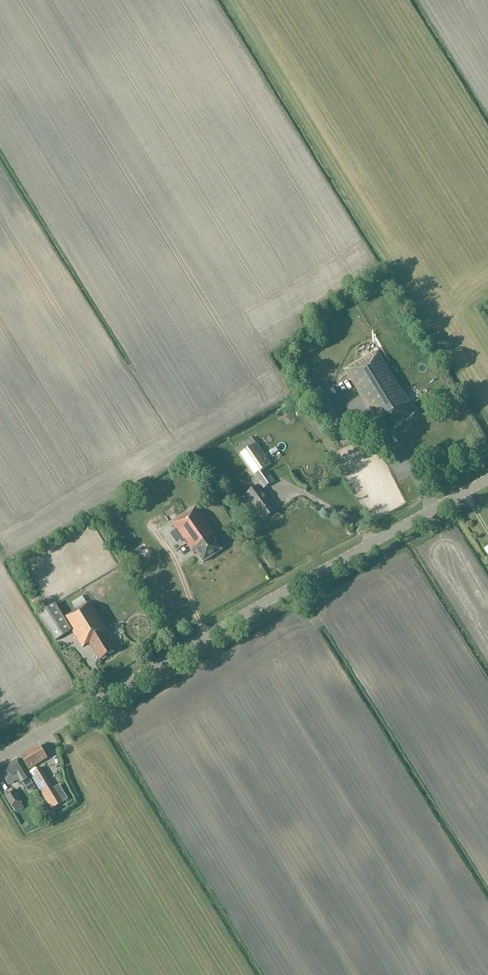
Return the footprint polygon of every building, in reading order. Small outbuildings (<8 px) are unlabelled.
[(362,354),(366,359),(345,371),(378,423),(385,434),(415,415),(409,404),(409,403),(377,352),(373,347),(362,354)] [(396,432),(401,439),(408,435),(404,427),(396,432)] [(254,477),(259,473),(271,465),(256,445),(239,456),(254,477)] [(271,456),(278,453),(276,446),(268,449),(271,456)] [(260,485),(251,491),(244,496),(250,503),(252,502),(264,520),(270,516),(271,517),(273,517),(276,516),(276,513),(275,512),(276,511),(261,491),(269,485),(262,476),(261,476),(259,473),(254,477),(256,480),(260,485)] [(196,507),(172,523),(194,554),(197,553),(204,563),(222,550),(215,540),(218,538),(196,507)] [(246,567),(231,579),(235,585),(251,573),(246,567)] [(100,659),(115,650),(110,641),(113,639),(108,631),(107,631),(89,602),(64,618),(82,647),(89,643),(100,659)] [(72,631),(54,604),(38,614),(55,641),(72,631)] [(39,746),(21,757),(29,770),(47,759),(39,746)] [(19,759),(0,770),(7,783),(18,777),(22,783),(30,778),(19,759)] [(40,767),(29,774),(52,810),(63,804),(40,767)] [(14,790),(8,793),(4,796),(12,809),(13,808),(16,813),(24,808),(21,803),(22,802),(14,790)]
